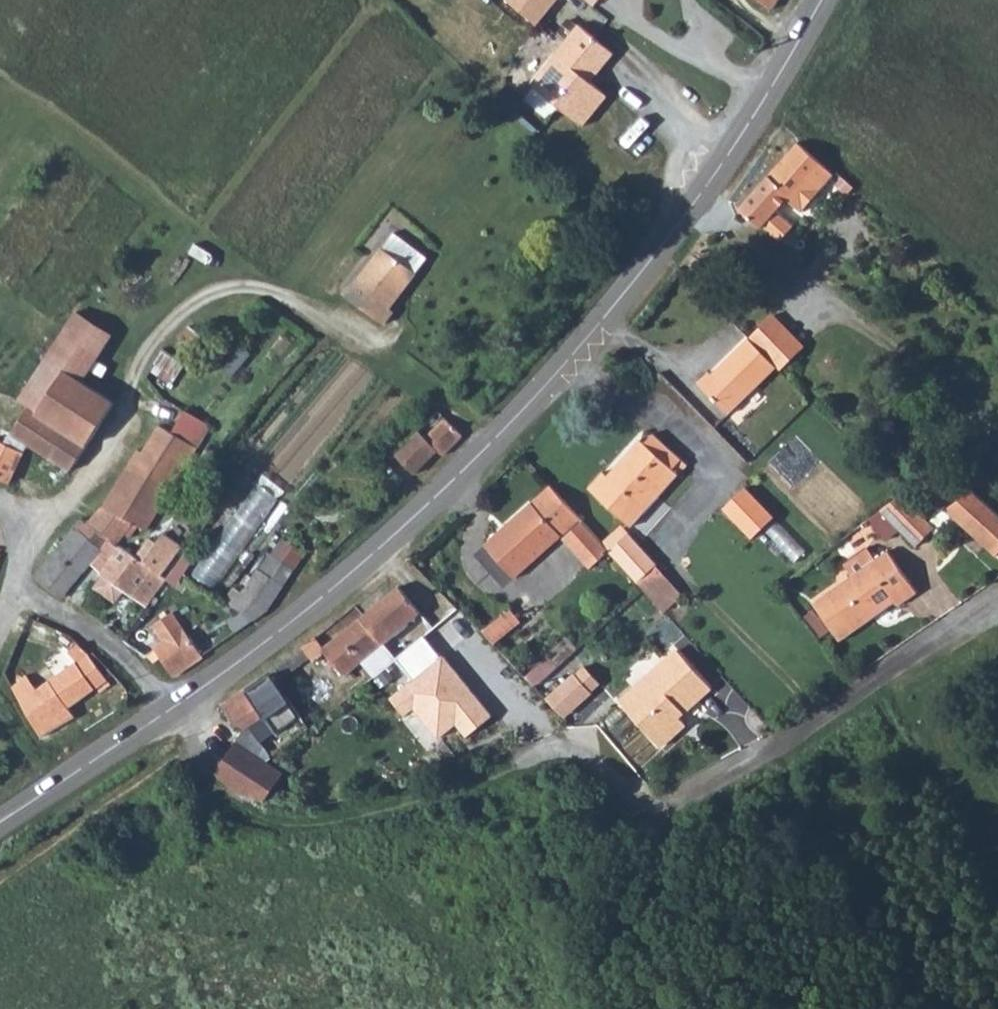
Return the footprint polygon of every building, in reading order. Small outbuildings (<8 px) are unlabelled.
[(509,3),(541,27),(562,0),(511,0),(509,3)] [(773,12),(781,0),(757,0),(773,12)] [(581,76),(590,64),(596,68),(608,53),(573,24),(527,82),(581,126),(606,95),(586,80),(581,76)] [(586,80),(596,68),(590,64),(581,76),(586,80)] [(831,177),(794,143),(734,210),(758,231),(760,229),(774,242),(789,224),(775,212),(786,199),(801,212),(831,177)] [(393,309),(390,305),(428,261),(394,232),(346,289),(383,320),(393,309)] [(68,305),(16,393),(24,398),(34,405),(57,365),(75,374),(103,326),(68,305)] [(800,346),(768,314),(745,338),(773,365),(777,369),(800,346)] [(697,379),(728,410),(773,365),(745,338),(708,375),(704,372),(697,379)] [(235,339),(218,363),(235,375),(251,350),(235,339)] [(163,345),(142,374),(163,389),(183,359),(163,345)] [(57,365),(34,405),(63,425),(89,382),(75,374),(57,365)] [(697,379),(693,383),(724,414),(728,410),(697,379)] [(63,425),(60,431),(82,443),(112,393),(89,382),(63,425)] [(5,479),(18,458),(27,442),(63,460),(70,464),(82,443),(60,431),(63,425),(34,405),(24,398),(0,434),(0,476),(5,479)] [(205,419),(179,405),(168,424),(194,438),(205,419)] [(462,436),(447,419),(424,438),(417,430),(392,452),(408,472),(435,450),(441,456),(462,436)] [(134,448),(102,505),(131,520),(146,527),(192,441),(158,422),(141,452),(134,448)] [(635,504),(648,491),(653,496),(673,473),(667,467),(676,458),(649,433),(640,442),(636,438),(603,474),(598,470),(582,487),(625,526),(641,509),(635,504)] [(18,458),(50,474),(63,460),(27,442),(18,458)] [(255,479),(196,574),(220,589),(279,494),(255,479)] [(748,484),(724,507),(755,539),(779,515),(748,484)] [(478,543),(511,577),(573,519),(541,485),(478,543)] [(641,509),(653,496),(648,491),(635,504),(641,509)] [(996,557),(997,554),(997,514),(966,491),(933,510),(996,557)] [(898,494),(873,508),(885,520),(897,533),(922,518),(898,494)] [(131,520),(102,505),(84,523),(109,542),(124,527),(131,520)] [(857,534),(885,520),(873,508),(848,522),(857,534)] [(57,598),(96,548),(100,550),(102,548),(112,556),(119,546),(109,542),(84,523),(78,518),(34,578),(35,581),(57,598)] [(922,518),(897,533),(912,547),(930,526),(922,518)] [(596,542),(576,521),(557,539),(584,567),(603,549),(596,542)] [(596,542),(603,549),(625,529),(617,521),(596,542)] [(603,549),(634,582),(656,562),(625,529),(603,549)] [(253,575),(276,589),(298,556),(279,543),(269,559),(266,557),(253,575)] [(112,556),(100,569),(108,576),(102,583),(113,592),(121,585),(142,601),(164,570),(132,546),(125,553),(119,546),(112,556)] [(177,585),(199,557),(186,547),(164,575),(177,585)] [(112,556),(102,548),(100,550),(90,561),(100,569),(112,556)] [(862,548),(839,562),(842,567),(865,553),(862,548)] [(848,575),(809,602),(836,641),(891,604),(895,609),(914,595),(884,551),(869,560),(865,553),(842,567),(848,575)] [(663,611),(684,592),(656,562),(634,582),(638,586),(663,611)] [(230,592),(222,604),(250,622),(259,615),(276,589),(253,575),(238,597),(230,592)] [(310,636),(296,646),(309,661),(321,654),(341,676),(419,610),(397,583),(320,647),(310,636)] [(510,607),(485,629),(498,644),(523,622),(510,607)] [(165,676),(199,655),(197,652),(185,632),(172,609),(150,622),(160,638),(141,651),(148,661),(153,658),(165,676)] [(185,632),(197,652),(218,639),(204,618),(185,632)] [(539,686),(575,652),(563,640),(528,674),(539,686)] [(273,685),(309,661),(296,646),(263,671),(273,685)] [(664,667),(637,693),(631,687),(616,702),(658,745),(682,722),(675,714),(708,684),(673,649),(659,662),(664,667)] [(97,697),(110,688),(85,652),(32,689),(27,682),(10,693),(40,736),(72,714),(65,704),(90,687),(97,697)] [(447,653),(392,696),(406,714),(417,706),(440,737),(460,721),(469,734),(495,715),(447,653)] [(659,662),(631,687),(637,693),(664,667),(659,662)] [(587,663),(551,696),(569,716),(605,683),(587,663)] [(281,697),(273,685),(263,671),(236,687),(256,713),(281,697)] [(6,688),(10,693),(27,682),(23,677),(6,688)] [(213,701),(233,729),(256,713),(236,687),(213,701)] [(231,788),(261,800),(279,776),(231,740),(209,769),(231,788)]
